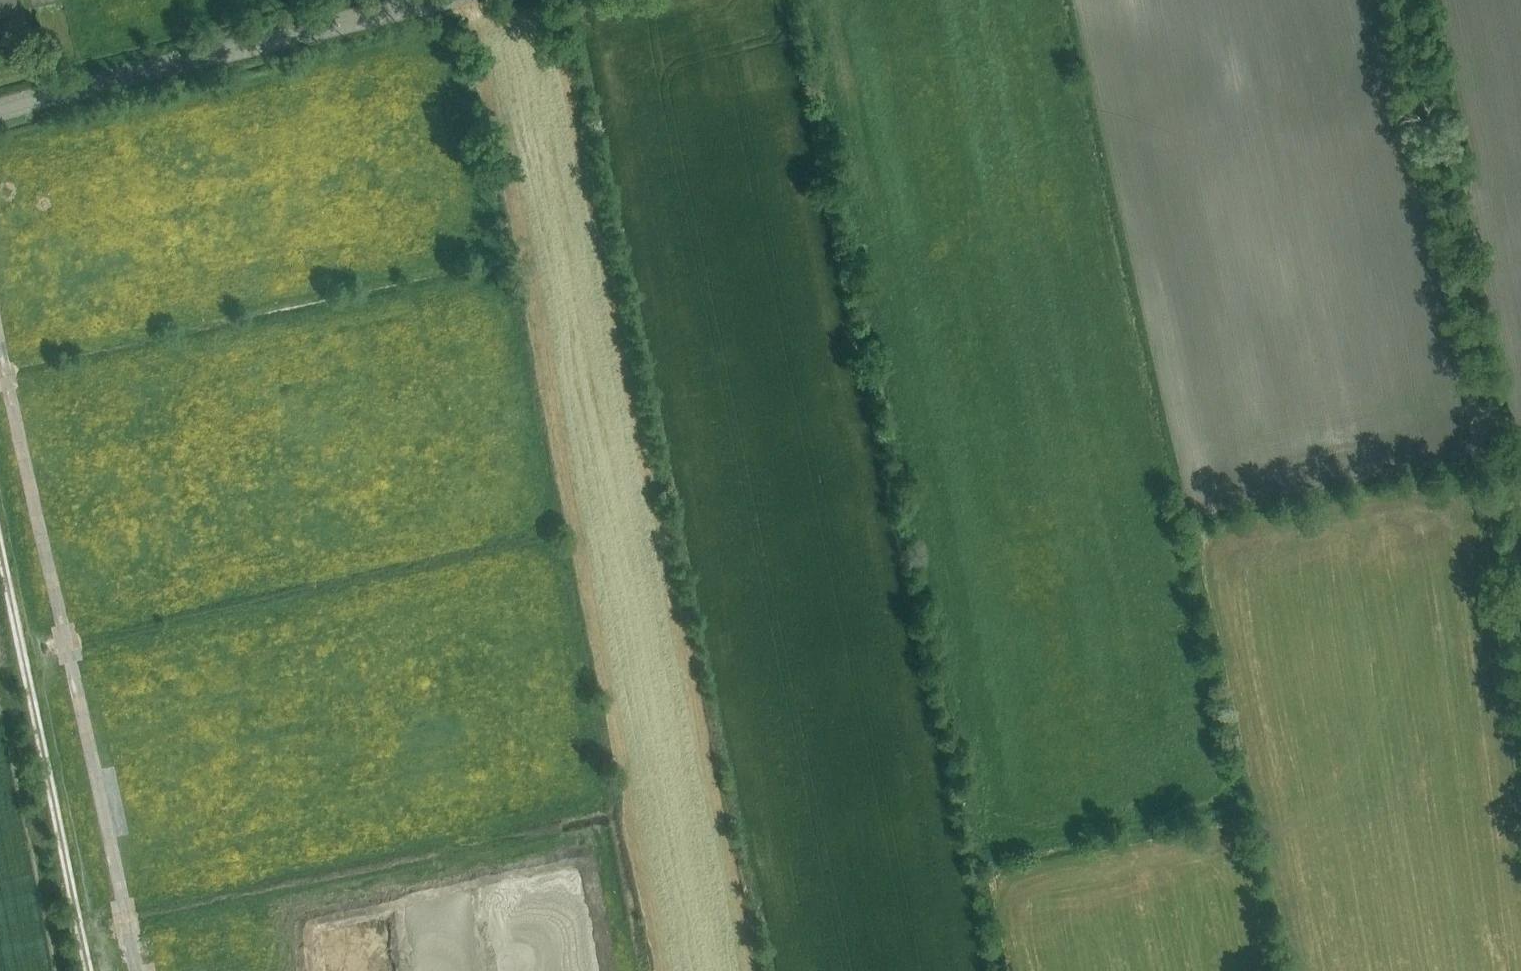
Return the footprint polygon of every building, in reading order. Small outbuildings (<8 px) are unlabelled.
[(27,30),(23,13),(19,14),(16,0),(0,0),(0,35),(27,30)]
